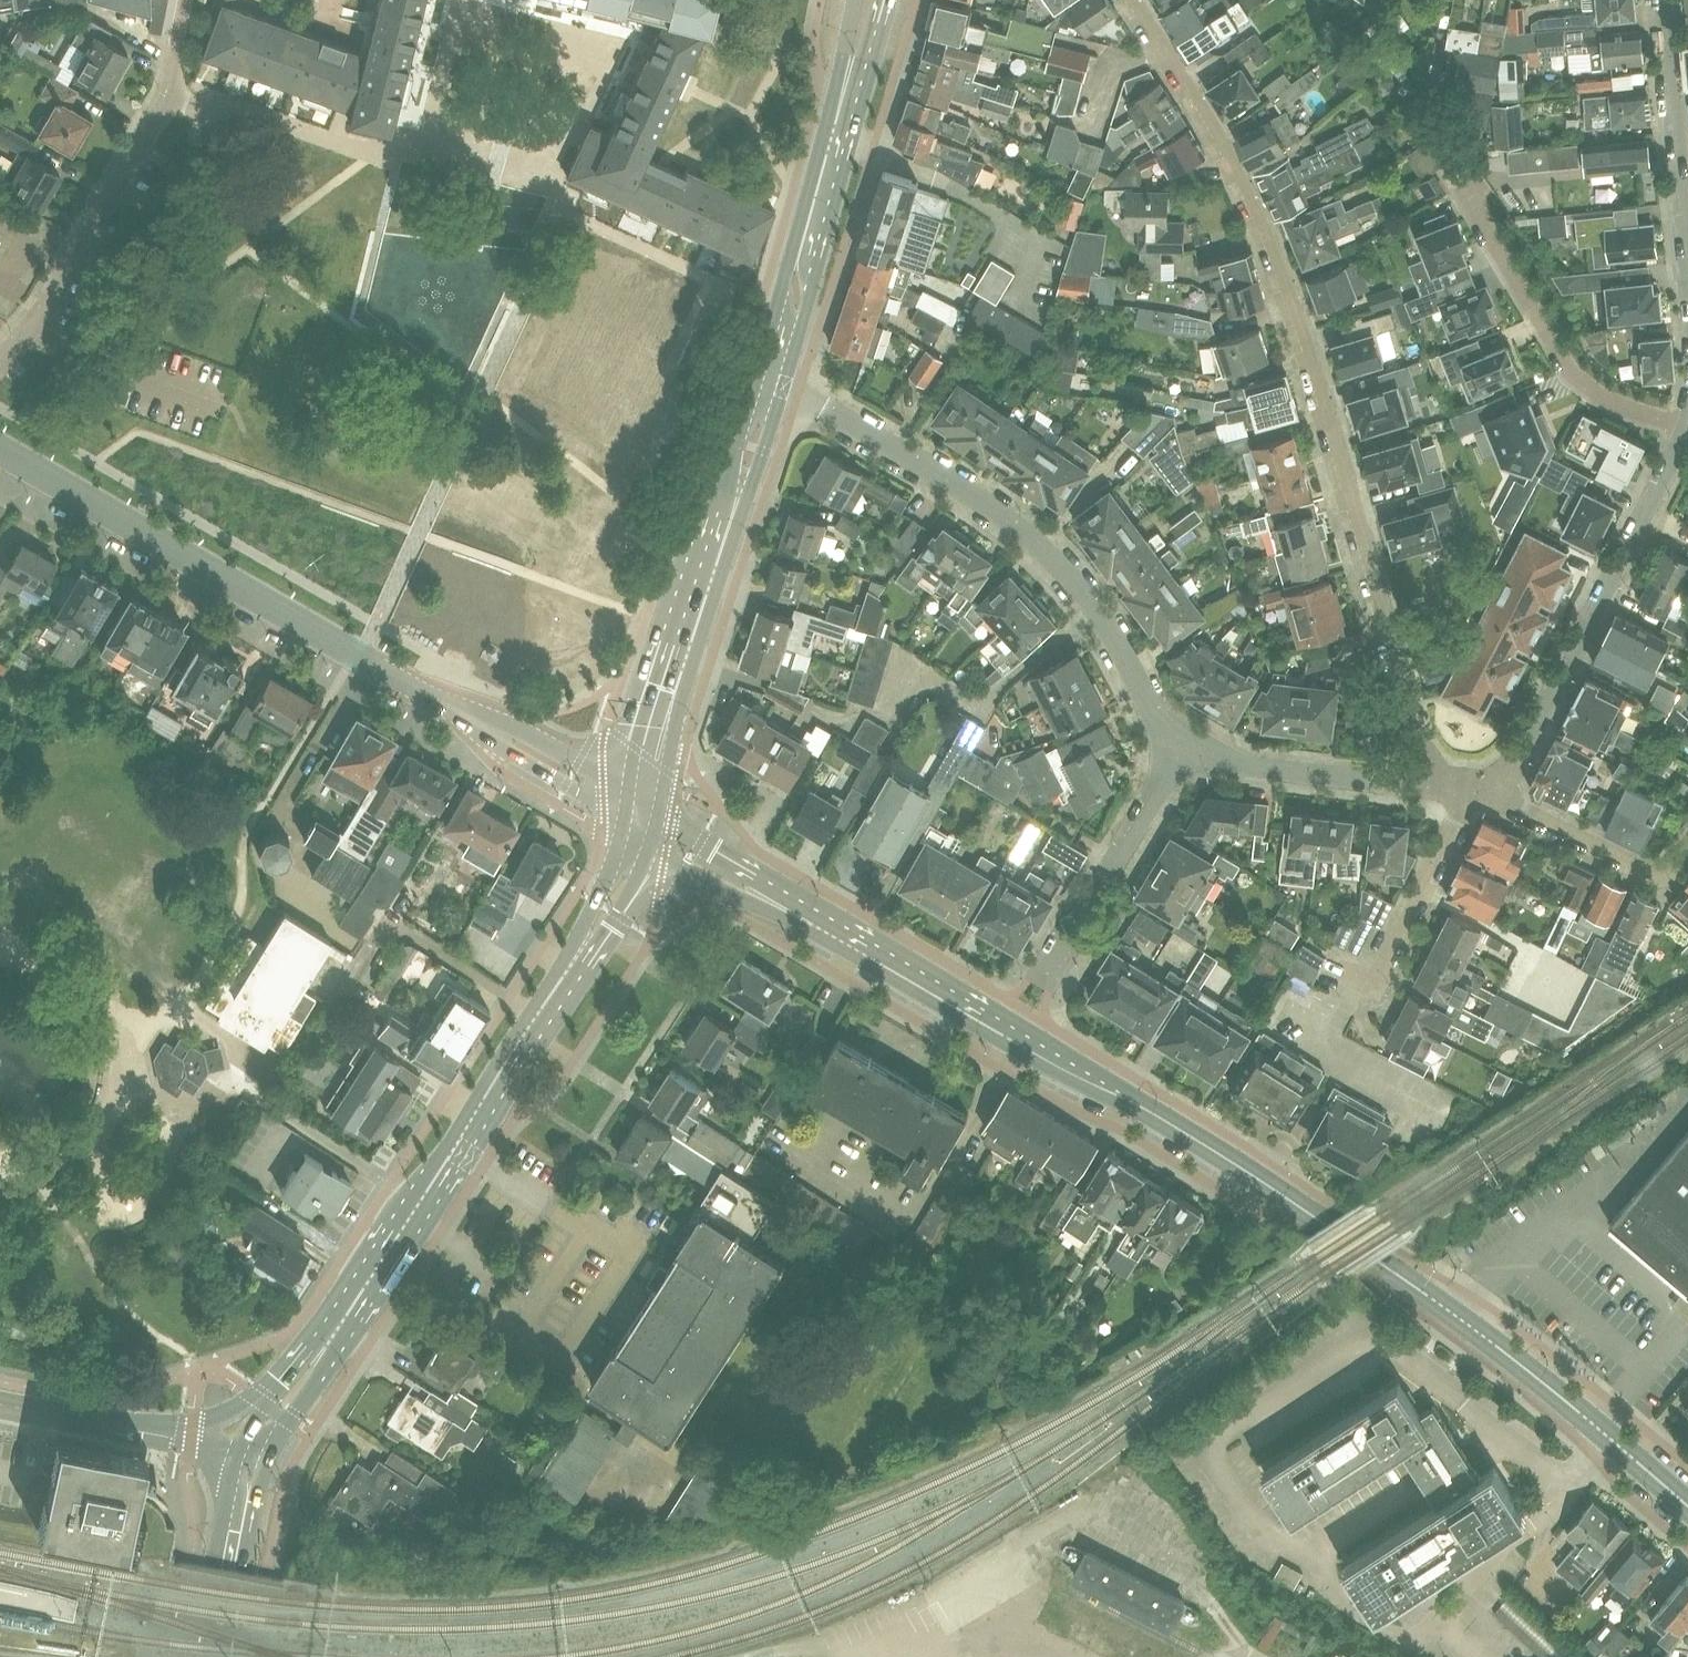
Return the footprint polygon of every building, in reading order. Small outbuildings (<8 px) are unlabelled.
[(16,8),(15,0),(0,0),(0,10),(16,8)] [(48,4),(47,0),(15,0),(16,8),(17,10),(48,4)] [(48,4),(50,18),(87,12),(89,0),(47,0),(48,4)] [(116,8),(153,18),(152,0),(116,0),(116,8)] [(168,0),(152,0),(153,18),(153,22),(151,31),(162,32),(168,0)] [(203,54),(227,63),(256,74),(275,81),(290,86),(335,103),(337,104),(344,106),(352,109),(349,120),(351,120),(362,123),(387,130),(390,130),(423,0),(378,0),(377,7),(366,54),(360,52),(354,49),(309,33),(309,32),(289,25),(278,21),(258,14),(248,10),(242,8),(231,4),(233,0),(215,0),(213,5),(220,8),(212,27),(203,52),(203,54)] [(663,14),(609,133),(590,124),(590,125),(567,175),(723,247),(716,262),(733,270),(738,272),(743,262),(745,258),(745,257),(751,260),(774,208),(686,168),(684,174),(645,156),(652,140),(666,109),(678,85),(687,64),(705,25),(708,26),(712,11),(714,4),(715,0),(606,0),(663,14)] [(1016,35),(1020,19),(973,8),(943,0),(938,0),(930,31),(981,43),(982,40),(1013,48),(1050,56),(1088,66),(1091,54),(1053,44),(1016,35)] [(988,7),(1006,11),(1008,0),(989,0),(988,7)] [(1056,28),(1067,7),(1069,5),(1072,0),(1015,0),(1011,15),(1039,24),(1056,28)] [(1087,35),(1118,12),(1109,0),(1077,0),(1069,5),(1067,7),(1087,35)] [(1233,4),(1230,0),(1208,0),(1202,3),(1200,0),(1183,0),(1160,15),(1176,40),(1212,16),(1233,4)] [(1199,63),(1214,54),(1208,45),(1223,36),(1222,33),(1249,15),(1239,0),(1233,4),(1212,16),(1176,40),(1188,58),(1194,54),(1199,63)] [(1247,12),(1262,3),(1260,0),(1240,0),(1247,12)] [(1636,15),(1635,2),(1636,0),(1582,0),(1583,9),(1595,8),(1596,13),(1546,17),(1547,31),(1568,27),(1596,24),(1595,19),(1636,15)] [(1506,33),(1524,31),(1523,5),(1504,6),(1506,33)] [(108,91),(129,55),(105,41),(111,30),(86,16),(71,42),(86,50),(74,72),(108,91)] [(1056,28),(1039,24),(1020,19),(1016,35),(1053,44),(1056,28)] [(1606,66),(1644,62),(1641,30),(1603,34),(1602,25),(1585,27),(1566,29),(1569,52),(1588,50),(1588,51),(1590,68),(1606,66)] [(1450,27),(1446,47),(1477,53),(1480,33),(1450,27)] [(27,35),(19,30),(7,50),(16,55),(27,35)] [(1011,59),(1013,48),(982,40),(981,43),(930,31),(925,49),(963,64),(978,68),(981,52),(1011,59)] [(1534,31),(1506,33),(1507,50),(1535,48),(1534,31)] [(1562,31),(1535,33),(1537,53),(1563,51),(1562,31)] [(1255,32),(1225,53),(1233,64),(1250,52),(1263,42),(1255,32)] [(1501,57),(1504,37),(1480,33),(1477,53),(1501,57)] [(1385,69),(1399,59),(1382,34),(1368,44),(1385,69)] [(1263,42),(1250,52),(1258,64),(1273,54),(1264,41),(1263,42)] [(24,45),(18,55),(51,75),(54,77),(60,67),(57,65),(37,53),(24,45)] [(960,72),(963,64),(925,49),(925,51),(918,70),(957,85),(982,93),(998,98),(1003,86),(988,82),(960,72)] [(1085,80),(1088,66),(1050,56),(1046,70),(1085,80)] [(1292,80),(1271,95),(1280,108),(1319,80),(1310,67),(1292,80)] [(1208,89),(1225,116),(1259,95),(1242,68),(1208,89)] [(957,85),(918,70),(914,83),(911,91),(912,91),(948,105),(952,95),(978,104),(982,93),(957,85)] [(1124,132),(1173,100),(1161,81),(1157,84),(1149,70),(1125,80),(1131,92),(1124,97),(1134,111),(1111,127),(1107,138),(1112,145),(1116,145),(1123,140),(1120,136),(1125,134),(1124,132)] [(1271,95),(1292,80),(1286,72),(1266,87),(1271,95)] [(79,91),(54,77),(51,75),(39,96),(55,105),(48,117),(44,115),(36,129),(40,132),(38,134),(71,152),(91,119),(70,106),(79,91)] [(1456,83),(1453,101),(1450,120),(1486,126),(1489,107),(1492,90),(1456,83)] [(1615,125),(1650,121),(1650,115),(1652,113),(1651,108),(1649,106),(1647,92),(1629,94),(1629,92),(1612,94),(1612,95),(1586,97),(1588,110),(1589,127),(1600,126),(1615,125)] [(1076,113),(1080,96),(1064,93),(1059,113),(1061,114),(1076,113)] [(951,118),(949,123),(940,120),(944,110),(910,97),(903,117),(950,133),(965,140),(972,126),(951,118)] [(1009,120),(1013,107),(986,98),(981,111),(1009,120)] [(1107,138),(1104,148),(1100,163),(1108,165),(1126,146),(1148,132),(1156,144),(1187,121),(1173,100),(1124,132),(1125,134),(1120,136),(1123,140),(1116,145),(1112,145),(1107,138)] [(1237,138),(1252,167),(1285,150),(1284,147),(1301,138),(1287,111),(1268,120),(1269,121),(1237,138)] [(1441,128),(1432,112),(1422,118),(1431,133),(1441,128)] [(1288,157),(1255,173),(1265,195),(1340,161),(1336,152),(1353,144),(1365,135),(1375,129),(1366,116),(1343,127),(1345,132),(1317,145),(1319,149),(1319,151),(1309,155),(1308,154),(1302,157),(1303,161),(1292,166),(1288,157)] [(964,142),(965,140),(950,133),(903,117),(896,139),(942,158),(939,170),(973,189),(985,161),(972,158),(972,154),(933,140),(936,130),(952,136),(964,142)] [(4,123),(0,121),(0,139),(19,150),(1,183),(10,188),(10,189),(40,207),(59,174),(32,159),(40,145),(4,123)] [(1518,121),(1495,123),(1497,147),(1520,145),(1518,121)] [(1085,170),(1093,144),(1081,141),(1076,128),(1057,123),(1045,153),(1076,166),(1085,170)] [(1172,175),(1205,155),(1190,127),(1156,148),(1154,146),(1135,158),(1115,177),(1108,185),(1105,188),(1133,187),(1141,187),(1141,169),(1161,157),(1172,175)] [(1371,138),(1354,146),(1363,166),(1381,158),(1371,138)] [(1587,173),(1650,167),(1648,139),(1584,145),(1587,173)] [(1578,161),(1577,143),(1550,146),(1551,164),(1578,161)] [(1098,169),(1100,163),(1104,148),(1093,144),(1085,170),(1096,175),(1098,169)] [(1340,161),(1265,195),(1276,219),(1309,204),(1307,198),(1324,190),(1323,187),(1363,166),(1363,165),(1353,144),(1336,152),(1340,161)] [(1550,146),(1509,150),(1511,168),(1551,164),(1550,146)] [(1094,184),(1108,185),(1115,177),(1098,169),(1096,175),(1094,184)] [(916,188),(917,183),(885,173),(881,185),(859,251),(862,252),(909,267),(946,279),(951,265),(957,268),(958,265),(978,264),(985,246),(991,231),(972,217),(947,208),(950,199),(916,188)] [(1429,198),(1443,189),(1434,176),(1420,185),(1429,198)] [(1089,185),(1072,178),(1067,189),(1084,196),(1089,185)] [(1163,225),(1167,225),(1167,192),(1133,192),(1133,187),(1105,188),(1105,201),(1114,208),(1129,208),(1129,224),(1142,225),(1142,251),(1165,251),(1183,251),(1183,229),(1163,229),(1163,225)] [(1289,222),(1286,223),(1291,234),(1294,233),(1297,241),(1358,216),(1376,209),(1372,199),(1357,205),(1348,209),(1346,210),(1341,197),(1321,205),(1288,219),(1289,222)] [(1421,294),(1420,294),(1420,295),(1445,285),(1444,284),(1445,284),(1439,270),(1466,259),(1462,248),(1468,246),(1458,218),(1449,221),(1445,211),(1425,219),(1429,229),(1417,234),(1432,271),(1415,278),(1421,294)] [(1653,223),(1640,224),(1618,227),(1616,213),(1575,217),(1578,246),(1594,244),(1608,243),(1610,260),(1656,255),(1653,223)] [(1358,216),(1297,241),(1300,249),(1297,250),(1302,261),(1305,260),(1305,262),(1306,263),(1340,250),(1334,237),(1355,229),(1356,229),(1362,226),(1358,216)] [(1566,218),(1539,221),(1541,235),(1568,232),(1566,218)] [(1101,271),(1106,232),(1078,229),(1065,268),(1101,271)] [(1164,275),(1165,251),(1142,251),(1141,275),(1164,275)] [(905,284),(909,267),(862,252),(852,281),(885,293),(890,294),(907,299),(915,303),(920,292),(905,284)] [(1229,283),(1259,275),(1252,252),(1224,260),(1222,255),(1199,262),(1204,277),(1212,274),(1216,288),(1230,284),(1229,283)] [(997,303),(1016,273),(993,259),(974,289),(997,303)] [(1358,260),(1310,278),(1321,307),(1357,294),(1351,279),(1363,274),(1358,260)] [(1095,272),(1065,268),(1062,294),(1091,298),(1095,272)] [(1624,284),(1622,268),(1586,271),(1588,284),(1603,283),(1604,288),(1608,288),(1611,319),(1630,317),(1631,321),(1648,320),(1647,315),(1663,314),(1660,292),(1653,292),(1652,281),(1624,284)] [(962,282),(970,287),(977,275),(969,271),(962,282)] [(1564,274),(1553,275),(1561,289),(1561,288),(1565,286),(1564,274)] [(1233,312),(1266,302),(1259,275),(1229,283),(1230,284),(1216,288),(1208,290),(1213,309),(1231,304),(1233,312)] [(885,293),(852,281),(843,310),(875,321),(882,323),(886,324),(890,312),(885,311),(890,294),(885,293)] [(1374,310),(1404,300),(1399,285),(1369,295),(1374,310)] [(1484,323),(1497,318),(1491,303),(1490,304),(1484,289),(1486,289),(1485,287),(1451,300),(1445,285),(1420,295),(1427,312),(1444,305),(1448,316),(1444,317),(1451,336),(1470,329),(1471,331),(1484,325),(1484,323)] [(961,311),(946,303),(922,290),(915,304),(944,319),(954,324),(961,311)] [(982,295),(968,317),(980,324),(981,321),(1037,353),(1048,333),(993,301),(982,295)] [(937,334),(944,319),(915,304),(907,318),(937,334)] [(1140,307),(1137,326),(1172,334),(1176,312),(1140,307)] [(875,321),(843,310),(831,345),(874,359),(886,324),(882,323),(875,321)] [(1368,334),(1334,344),(1343,373),(1385,360),(1377,333),(1379,332),(1379,331),(1397,326),(1392,311),(1364,319),(1368,334)] [(1172,334),(1217,337),(1211,320),(1179,312),(1176,312),(1172,334)] [(1260,328),(1212,344),(1212,345),(1214,344),(1219,374),(1216,375),(1217,376),(1270,358),(1270,357),(1269,358),(1260,329),(1260,328)] [(1606,329),(1584,331),(1590,343),(1607,341),(1606,329)] [(1633,353),(1634,373),(1646,372),(1646,378),(1675,375),(1674,369),(1676,367),(1676,361),(1673,359),(1671,336),(1642,339),(1643,352),(1633,353)] [(1508,344),(1475,358),(1469,342),(1440,353),(1452,383),(1462,379),(1470,400),(1495,390),(1492,384),(1520,373),(1508,344)] [(926,387),(943,359),(926,348),(908,375),(926,387)] [(1386,424),(1387,427),(1403,422),(1402,419),(1407,418),(1401,398),(1411,395),(1408,385),(1414,383),(1409,364),(1379,373),(1384,388),(1373,391),(1374,393),(1350,400),(1357,422),(1361,421),(1364,431),(1386,424)] [(1227,411),(1241,406),(1292,392),(1287,372),(1236,386),(1237,395),(1216,400),(1215,410),(1226,408),(1227,411)] [(968,446),(994,409),(978,398),(981,393),(963,381),(937,420),(954,431),(951,435),(968,446)] [(1048,389),(1039,383),(1030,396),(1040,402),(1043,397),(1048,389)] [(1292,392),(1241,406),(1227,411),(1228,421),(1244,417),(1246,427),(1298,412),(1292,392)] [(1216,400),(1189,395),(1188,405),(1215,410),(1216,400)] [(1052,403),(1043,397),(1040,402),(1037,406),(1046,412),(1052,403)] [(1486,423),(1503,461),(1533,472),(1542,454),(1546,456),(1554,442),(1549,429),(1543,432),(1531,401),(1497,414),(1492,399),(1451,416),(1458,434),(1486,423)] [(994,464),(1009,443),(1015,447),(1027,429),(1024,427),(1021,425),(1029,413),(1016,404),(1007,417),(994,409),(968,446),(994,464)] [(1134,448),(1170,413),(1145,408),(1119,434),(1134,448)] [(1566,447),(1587,458),(1595,444),(1608,450),(1600,464),(1628,479),(1646,444),(1584,412),(1566,447)] [(1184,453),(1177,430),(1176,425),(1176,423),(1174,414),(1170,413),(1134,448),(1145,457),(1156,445),(1161,453),(1154,458),(1179,492),(1195,480),(1184,453)] [(1028,487),(1054,449),(1040,439),(1049,426),(1035,417),(1027,429),(1015,447),(1009,443),(994,464),(997,466),(1001,469),(1002,469),(1028,487)] [(1177,430),(1184,453),(1220,443),(1215,426),(1197,431),(1195,425),(1177,430)] [(1251,448),(1247,435),(1220,442),(1224,455),(1251,448)] [(1262,476),(1301,465),(1292,435),(1256,445),(1257,448),(1243,452),(1251,479),(1262,476)] [(1379,474),(1383,486),(1417,476),(1421,490),(1445,484),(1441,468),(1428,471),(1418,436),(1366,451),(1373,476),(1379,474)] [(1047,494),(1063,506),(1089,468),(1070,455),(1068,459),(1054,449),(1028,487),(1044,498),(1047,494)] [(898,491),(897,492),(828,453),(810,485),(843,504),(857,479),(867,484),(864,489),(903,511),(910,499),(900,494),(901,493),(898,491)] [(1273,505),(1309,494),(1301,465),(1262,476),(1251,479),(1254,488),(1265,485),(1265,487),(1268,486),(1273,505)] [(1570,491),(1561,508),(1573,514),(1564,531),(1575,537),(1572,542),(1588,549),(1590,545),(1594,547),(1615,505),(1583,489),(1590,475),(1574,467),(1563,488),(1570,491)] [(1200,493),(1216,489),(1212,475),(1195,480),(1196,483),(1200,493)] [(1437,505),(1386,519),(1387,524),(1383,525),(1387,540),(1391,539),(1395,554),(1440,541),(1442,546),(1463,541),(1460,533),(1467,531),(1454,486),(1433,492),(1437,505)] [(1216,489),(1200,493),(1204,503),(1218,498),(1216,489)] [(1098,553),(1135,525),(1124,511),(1126,507),(1114,490),(1077,518),(1089,534),(1085,537),(1098,553)] [(1317,523),(1314,513),(1303,517),(1299,504),(1239,521),(1243,534),(1271,526),(1278,550),(1322,539),(1328,537),(1324,522),(1317,523)] [(1201,505),(1194,511),(1198,516),(1200,519),(1205,515),(1201,505)] [(1171,527),(1178,536),(1191,526),(1201,519),(1200,519),(1198,516),(1194,511),(1193,510),(1171,527)] [(793,511),(783,542),(818,554),(829,523),(793,511)] [(860,523),(843,512),(839,511),(832,524),(853,536),(860,523)] [(895,544),(909,553),(928,527),(914,516),(895,544)] [(1141,569),(1158,556),(1156,553),(1168,544),(1157,529),(1145,538),(1135,525),(1098,553),(1116,578),(1136,563),(1141,569)] [(962,553),(971,540),(955,528),(952,531),(945,526),(941,532),(938,530),(918,558),(913,555),(897,577),(912,588),(917,581),(933,592),(936,588),(939,583),(962,553)] [(1178,536),(1174,539),(1179,547),(1197,533),(1191,526),(1178,536)] [(1559,564),(1565,552),(1527,532),(1445,693),(1483,712),(1495,688),(1508,694),(1525,660),(1513,654),(1518,643),(1531,649),(1548,615),(1536,609),(1541,598),(1554,605),(1571,571),(1559,564)] [(1318,568),(1329,565),(1322,539),(1278,550),(1275,551),(1284,586),(1320,576),(1318,568)] [(988,565),(992,559),(985,555),(987,551),(971,540),(962,553),(939,583),(936,588),(952,599),(938,619),(952,629),(961,617),(966,610),(966,611),(975,598),(971,595),(990,567),(988,565)] [(39,553),(22,543),(13,559),(7,556),(0,567),(0,597),(6,586),(12,589),(13,589),(15,590),(18,590),(19,589),(20,589),(21,588),(22,587),(24,586),(26,581),(40,589),(56,562),(39,553)] [(1140,609),(1177,581),(1167,569),(1180,559),(1171,547),(1158,556),(1141,569),(1136,563),(1116,578),(1140,609)] [(1678,586),(1687,566),(1687,559),(1667,549),(1654,574),(1678,586)] [(813,584),(802,581),(807,566),(777,557),(768,587),(808,599),(813,584)] [(81,567),(48,623),(63,631),(53,649),(65,657),(63,661),(71,666),(82,649),(81,648),(118,588),(81,567)] [(1664,613),(1678,586),(1654,574),(1640,601),(1664,613)] [(1002,626),(1035,595),(1024,583),(1021,586),(1011,575),(980,603),(975,598),(966,611),(966,610),(961,617),(972,629),(982,619),(983,621),(990,614),(1002,626)] [(872,578),(869,588),(880,595),(888,583),(872,578)] [(1294,616),(1340,603),(1336,588),(1332,589),(1330,580),(1287,592),(1285,586),(1265,592),(1267,600),(1268,605),(1278,602),(1279,605),(1290,602),(1294,616)] [(1157,624),(1169,640),(1206,612),(1192,594),(1189,598),(1177,581),(1140,609),(1153,627),(1157,624)] [(869,631),(879,635),(889,601),(880,595),(869,588),(863,583),(854,609),(832,602),(827,618),(829,619),(869,631)] [(1228,589),(1204,602),(1216,618),(1230,607),(1241,599),(1235,585),(1228,589)] [(1261,593),(1253,595),(1254,597),(1264,601),(1267,600),(1265,592),(1261,593)] [(128,663),(157,612),(141,603),(142,602),(130,595),(100,647),(128,663)] [(1025,650),(1055,622),(1045,612),(1048,609),(1035,595),(1002,626),(990,638),(1001,651),(992,659),(1001,667),(988,680),(992,684),(1028,655),(1025,650)] [(1246,612),(1241,599),(1230,607),(1241,617),(1246,612)] [(1302,641),(1343,629),(1341,620),(1345,619),(1340,603),(1294,616),(1298,630),(1286,633),(1287,636),(1278,639),(1279,643),(1276,644),(1278,652),(1303,645),(1302,641)] [(818,630),(823,616),(795,607),(792,618),(760,608),(759,609),(760,609),(752,634),(785,645),(789,630),(815,638),(818,630)] [(157,612),(128,663),(156,679),(186,628),(174,621),(174,622),(157,612)] [(1667,612),(1661,622),(1678,631),(1673,641),(1687,648),(1687,617),(1677,612),(1674,616),(1667,612)] [(1607,638),(1657,663),(1669,639),(1619,613),(1607,638)] [(1232,628),(1223,638),(1232,643),(1239,631),(1232,628)] [(895,640),(879,635),(869,631),(865,642),(865,644),(892,652),(895,640)] [(796,648),(785,645),(752,634),(748,646),(746,646),(741,662),(775,673),(772,683),(798,691),(803,677),(792,674),(794,666),(790,665),(796,648)] [(1192,689),(1217,648),(1195,635),(1168,656),(1169,660),(1170,662),(1172,669),(1175,675),(1177,678),(1178,679),(1179,681),(1181,682),(1192,689)] [(1308,660),(1337,652),(1333,637),(1310,643),(1308,660)] [(1222,660),(1232,643),(1223,638),(1218,643),(1219,645),(1217,648),(1192,689),(1190,693),(1212,706),(1235,668),(1222,660)] [(1644,688),(1657,663),(1607,638),(1594,662),(1644,688)] [(210,722),(216,711),(242,665),(222,653),(220,657),(214,654),(216,651),(214,644),(206,639),(200,639),(197,644),(183,668),(176,664),(165,681),(198,700),(192,711),(210,722)] [(1260,646),(1251,641),(1246,651),(1255,656),(1260,646)] [(887,666),(892,652),(865,644),(860,658),(887,666)] [(1431,658),(1439,656),(1436,647),(1429,649),(1431,658)] [(1299,730),(1305,684),(1286,682),(1287,670),(1282,652),(1266,656),(1267,659),(1270,667),(1270,669),(1275,670),(1274,672),(1255,705),(1267,711),(1266,726),(1299,730)] [(1044,703),(1090,680),(1077,654),(1034,675),(1040,686),(1036,688),(1044,703)] [(1212,706),(1234,719),(1265,668),(1261,657),(1257,658),(1248,675),(1235,668),(1212,706)] [(883,679),(887,666),(860,658),(856,671),(883,679)] [(87,670),(76,663),(68,674),(80,681),(87,670)] [(1331,734),(1336,689),(1343,690),(1346,667),(1336,666),(1335,675),(1322,673),(1321,686),(1305,684),(1299,730),(1331,734)] [(879,693),(883,679),(856,671),(852,684),(879,693)] [(283,744),(288,736),(309,699),(270,676),(252,707),(247,704),(230,733),(222,728),(211,748),(243,767),(252,751),(246,747),(257,729),(283,744)] [(1626,710),(1618,705),(1623,695),(1587,677),(1573,704),(1609,722),(1618,726),(1626,710)] [(1099,686),(1094,689),(1090,680),(1044,703),(1052,720),(1057,718),(1062,728),(1104,707),(1103,704),(1107,702),(1099,686)] [(810,695),(798,691),(772,683),(766,694),(800,712),(810,695)] [(875,706),(879,693),(852,684),(848,697),(875,706)] [(1676,704),(1683,710),(1687,703),(1687,690),(1685,688),(1676,704)] [(743,757),(765,721),(767,716),(735,698),(726,713),(735,718),(720,745),(721,745),(743,757)] [(1618,726),(1609,722),(1573,704),(1559,730),(1596,749),(1598,745),(1604,748),(1608,739),(1610,741),(1618,726)] [(1680,726),(1687,715),(1673,705),(1664,717),(1680,726)] [(867,716),(853,739),(864,745),(878,723),(867,716)] [(969,716),(954,742),(971,752),(986,726),(969,716)] [(370,779),(393,739),(390,737),(389,732),(383,729),(378,730),(372,727),(371,722),(365,719),(360,720),(357,718),(334,758),(336,759),(325,779),(362,799),(372,783),(368,781),(370,779)] [(766,770),(788,734),(765,721),(743,757),(766,770)] [(878,723),(864,745),(874,751),(875,752),(876,752),(889,729),(878,723)] [(788,784),(789,785),(811,749),(819,754),(832,732),(818,724),(813,732),(808,729),(801,742),(788,734),(766,770),(789,783),(788,784)] [(1080,814),(1105,801),(1101,793),(1113,788),(1096,755),(1116,745),(1105,725),(1047,754),(1044,747),(1028,755),(1025,748),(1002,755),(997,764),(972,750),(959,773),(1014,806),(1027,783),(1037,802),(1057,791),(1063,803),(1073,799),(1080,814)] [(1543,763),(1578,781),(1591,754),(1556,736),(1543,763)] [(204,757),(216,764),(220,756),(209,750),(204,757)] [(876,752),(875,752),(874,751),(854,785),(828,770),(815,791),(813,790),(794,821),(796,822),(796,821),(822,837),(823,838),(841,808),(855,816),(888,760),(876,752)] [(414,800),(434,812),(453,779),(408,753),(393,778),(380,771),(372,783),(362,799),(338,837),(339,838),(365,855),(387,818),(402,792),(414,800)] [(1634,766),(1622,758),(1612,776),(1624,783),(1634,766)] [(1578,781),(1543,763),(1543,762),(1531,785),(1534,793),(1565,808),(1571,796),(1579,799),(1586,785),(1578,781)] [(930,823),(940,806),(954,782),(941,775),(930,793),(885,766),(871,790),(880,795),(856,837),(858,838),(858,837),(893,857),(893,858),(895,859),(909,833),(921,839),(930,823)] [(1615,811),(1609,808),(1598,825),(1607,829),(1606,829),(1642,847),(1663,802),(1628,785),(1615,811)] [(468,788),(447,824),(501,855),(516,829),(476,805),(482,796),(468,788)] [(1602,793),(1585,818),(1598,825),(1609,808),(1614,799),(1602,793)] [(1265,837),(1270,803),(1256,801),(1209,795),(1199,811),(1193,807),(1183,825),(1211,842),(1222,823),(1235,825),(1234,830),(1257,832),(1254,857),(1268,858),(1270,838),(1265,837)] [(949,834),(940,829),(950,812),(940,806),(930,823),(921,839),(930,844),(905,885),(917,892),(918,897),(930,905),(958,859),(968,842),(951,832),(949,834)] [(1351,850),(1354,819),(1339,817),(1340,812),(1327,811),(1327,815),(1323,815),(1318,858),(1336,860),(1335,873),(1361,876),(1364,851),(1351,850)] [(1318,858),(1323,815),(1295,812),(1293,831),(1286,831),(1281,880),(1315,884),(1318,858)] [(1386,882),(1403,883),(1416,856),(1405,850),(1408,825),(1393,823),(1391,816),(1380,815),(1377,821),(1375,821),(1370,863),(1392,865),(1391,874),(1388,873),(1386,882)] [(316,816),(315,818),(303,837),(325,850),(329,852),(335,843),(332,841),(338,830),(338,829),(316,816)] [(1512,875),(1530,840),(1485,818),(1476,836),(1477,836),(1468,853),(1512,875)] [(1026,855),(1033,843),(1042,827),(1029,819),(1002,865),(993,882),(969,923),(976,927),(976,932),(988,939),(1021,884),(1010,878),(1024,854),(1026,855)] [(289,838),(277,831),(264,836),(257,848),(262,861),(274,868),(287,864),(294,851),(289,838)] [(1079,868),(1088,854),(1053,833),(1045,845),(1044,846),(1079,868)] [(329,852),(325,850),(316,865),(312,872),(352,896),(371,864),(363,859),(365,855),(339,838),(336,843),(335,843),(329,852)] [(504,910),(508,912),(516,900),(513,898),(521,884),(539,895),(562,855),(533,838),(511,877),(500,870),(470,922),(488,933),(494,923),(496,924),(504,910)] [(1157,866),(1207,896),(1220,874),(1227,878),(1229,874),(1234,877),(1241,865),(1220,852),(1214,862),(1173,838),(1157,866)] [(389,869),(400,875),(413,854),(403,848),(389,869)] [(993,882),(1002,865),(983,854),(974,869),(958,859),(930,905),(945,914),(950,912),(963,919),(986,878),(993,882)] [(1456,878),(1448,895),(1491,917),(1509,883),(1464,860),(1456,878)] [(1597,872),(1572,861),(1563,879),(1574,884),(1564,903),(1578,910),(1597,872)] [(379,863),(369,878),(397,893),(405,879),(379,863)] [(1194,918),(1207,896),(1157,866),(1140,894),(1180,919),(1174,929),(1195,942),(1203,929),(1198,926),(1200,922),(1194,918)] [(1605,932),(1627,887),(1600,874),(1578,920),(1605,932)] [(1038,921),(1061,882),(1049,875),(1038,894),(1021,884),(988,939),(1002,947),(1007,945),(1015,950),(1034,919),(1038,921)] [(369,878),(353,902),(371,914),(377,907),(369,878)] [(397,893),(369,878),(377,907),(388,908),(397,893)] [(1671,904),(1687,919),(1687,883),(1671,904)] [(1394,903),(1384,898),(1364,889),(1361,916),(1375,923),(1382,926),(1394,903)] [(1643,937),(1659,903),(1635,891),(1618,925),(1619,926),(1611,944),(1609,946),(1597,974),(1629,991),(1636,977),(1615,967),(1628,941),(1638,946),(1642,937),(1643,937)] [(353,902),(346,913),(368,928),(375,917),(371,914),(353,902)] [(1562,905),(1543,948),(1558,955),(1577,912),(1562,905)] [(1162,922),(1141,909),(1132,923),(1131,925),(1139,930),(1139,931),(1152,938),(1162,922)] [(221,1013),(217,1019),(264,1048),(268,1042),(283,1052),(316,998),(301,989),(331,941),(284,911),(284,912),(264,944),(249,935),(206,1004),(221,1013)] [(1440,935),(1470,950),(1482,927),(1452,912),(1440,935)] [(346,913),(339,924),(361,939),(368,928),(346,913)] [(1359,954),(1375,923),(1361,916),(1345,946),(1359,954)] [(1276,918),(1268,931),(1291,947),(1300,933),(1276,918)] [(1130,926),(1123,938),(1131,943),(1139,931),(1139,930),(1131,925),(1130,926)] [(1288,967),(1296,955),(1264,933),(1255,946),(1269,955),(1288,967)] [(1503,942),(1491,934),(1486,942),(1499,949),(1503,942)] [(1459,973),(1470,950),(1440,935),(1429,958),(1459,973)] [(1597,974),(1609,946),(1611,944),(1594,936),(1581,965),(1597,974)] [(1133,963),(1141,951),(1122,939),(1105,965),(1111,968),(1094,996),(1093,1002),(1096,1007),(1102,1008),(1107,1004),(1122,1014),(1148,973),(1133,963)] [(1319,969),(1325,957),(1304,944),(1296,955),(1319,969)] [(390,974),(399,980),(419,950),(412,945),(399,947),(396,953),(401,957),(390,974)] [(1255,946),(1247,960),(1261,969),(1269,955),(1255,946)] [(1313,982),(1319,969),(1296,955),(1288,967),(1287,970),(1313,982)] [(777,1020),(771,1016),(790,988),(743,957),(724,987),(745,1001),(744,1003),(749,1006),(742,1016),(767,1033),(768,1034),(777,1020)] [(1418,979),(1417,981),(1461,1004),(1473,980),(1469,978),(1459,973),(1429,958),(1424,968),(1420,966),(1414,977),(1418,979)] [(1179,993),(1187,980),(1171,970),(1167,976),(1170,978),(1166,984),(1148,973),(1122,1014),(1150,1032),(1176,991),(1179,993)] [(1486,976),(1473,970),(1469,978),(1473,980),(1482,985),(1486,976)] [(1311,982),(1292,972),(1285,985),(1304,995),(1311,982)] [(386,1001),(399,980),(390,974),(376,995),(386,1001)] [(1596,974),(1590,988),(1623,1005),(1637,996),(1596,974)] [(490,1010),(453,985),(445,980),(436,993),(444,998),(439,1007),(476,1031),(490,1010)] [(1221,1002),(1187,980),(1179,993),(1186,997),(1160,1038),(1187,1056),(1221,1002)] [(1590,988),(1583,1002),(1609,1015),(1623,1005),(1590,988)] [(1497,1022),(1509,999),(1497,992),(1485,1016),(1497,1022)] [(1399,1017),(1424,1029),(1441,1038),(1451,1019),(1486,1037),(1490,1029),(1502,1035),(1506,1027),(1442,994),(1436,1006),(1412,993),(1411,995),(1407,995),(1402,1004),(1404,1007),(1399,1017)] [(1509,1028),(1521,1004),(1509,999),(1497,1022),(1509,1028)] [(1210,1077),(1216,1073),(1233,1046),(1238,1049),(1254,1023),(1221,1002),(1187,1056),(1202,1065),(1202,1071),(1205,1076),(1210,1077)] [(1583,1002),(1576,1016),(1595,1026),(1609,1015),(1583,1002)] [(1521,1034),(1533,1011),(1521,1004),(1509,1028),(1521,1034)] [(462,1052),(476,1031),(439,1007),(433,1016),(425,1011),(417,1023),(425,1028),(462,1052)] [(1534,1041),(1545,1017),(1533,1011),(1521,1034),(1534,1041)] [(767,1033),(742,1016),(734,1028),(708,1012),(687,1045),(715,1064),(731,1039),(753,1053),(767,1033)] [(462,1052),(425,1028),(422,1033),(391,1013),(378,1034),(447,1075),(462,1052)] [(1576,1016),(1569,1029),(1558,1052),(1595,1026),(1576,1016)] [(1441,1038),(1424,1029),(1399,1017),(1387,1042),(1395,1046),(1390,1057),(1424,1074),(1431,1061),(1423,1056),(1429,1044),(1447,1053),(1452,1043),(1441,1038)] [(1546,1047),(1557,1023),(1545,1017),(1534,1041),(1546,1047)] [(1558,1052),(1569,1029),(1557,1023),(1546,1047),(1557,1053),(1558,1052)] [(814,1062),(829,1038),(814,1029),(800,1053),(814,1062)] [(1294,1052),(1277,1041),(1278,1040),(1261,1030),(1242,1060),(1247,1062),(1233,1084),(1235,1086),(1232,1093),(1244,1100),(1249,1095),(1262,1103),(1294,1052)] [(943,1158),(969,1112),(967,1111),(966,1114),(928,1091),(932,1084),(914,1073),(910,1081),(840,1039),(841,1037),(839,1036),(809,1088),(905,1144),(904,1146),(913,1151),(903,1168),(922,1179),(936,1154),(943,1158)] [(156,1058),(161,1082),(176,1092),(182,1083),(192,1089),(205,1068),(223,1064),(219,1048),(202,1052),(181,1038),(174,1048),(166,1043),(156,1058)] [(421,1075),(420,1074),(420,1075),(364,1038),(350,1060),(355,1063),(328,1107),(324,1104),(324,1105),(355,1126),(358,1121),(379,1135),(378,1137),(380,1139),(400,1108),(421,1075)] [(1289,1120),(1291,1121),(1304,1099),(1309,1102),(1319,1085),(1325,1072),(1294,1052),(1262,1103),(1274,1110),(1272,1118),(1283,1125),(1289,1120)] [(784,1074),(798,1082),(810,1061),(796,1053),(784,1074)] [(677,1134),(726,1166),(740,1143),(687,1109),(702,1087),(672,1068),(651,1101),(685,1123),(677,1134)] [(762,1092),(743,1081),(736,1093),(755,1104),(762,1092)] [(1017,1148),(1041,1107),(1010,1088),(985,1127),(990,1131),(984,1140),(1012,1158),(1018,1148),(1017,1148)] [(1340,1156),(1369,1104),(1352,1095),(1349,1101),(1338,1095),(1336,1098),(1330,1095),(1321,1110),(1328,1114),(1313,1140),(1340,1156)] [(769,1096),(761,1109),(778,1119),(786,1106),(769,1096)] [(1366,1170),(1393,1125),(1382,1119),(1385,1113),(1369,1104),(1340,1156),(1340,1161),(1349,1167),(1355,1164),(1366,1170)] [(1045,1150),(1062,1121),(1041,1107),(1017,1148),(1018,1148),(1030,1156),(1017,1177),(1027,1185),(1044,1159),(1045,1157),(1045,1150)] [(617,1345),(614,1350),(596,1378),(591,1384),(630,1409),(644,1418),(671,1436),(785,1260),(753,1239),(762,1224),(778,1200),(776,1199),(765,1191),(753,1183),(740,1175),(726,1166),(677,1134),(674,1132),(644,1112),(617,1152),(648,1172),(662,1150),(676,1159),(713,1183),(695,1210),(692,1215),(698,1219),(685,1241),(680,1247),(680,1248),(681,1249),(673,1263),(672,1264),(671,1266),(668,1269),(668,1270),(661,1281),(657,1286),(657,1287),(655,1290),(655,1292),(653,1294),(642,1310),(638,1317),(620,1344),(619,1346),(617,1345)] [(1075,1179),(1086,1162),(1098,1143),(1062,1121),(1045,1150),(1045,1157),(1044,1159),(1075,1179)] [(1614,1147),(1633,1134),(1627,1125),(1608,1138),(1614,1147)] [(1613,1221),(1612,1221),(1609,1224),(1686,1290),(1687,1291),(1687,1133),(1613,1221)] [(1117,1216),(1144,1173),(1144,1174),(1124,1161),(1124,1160),(1109,1151),(1083,1191),(1079,1189),(1059,1220),(1087,1238),(1100,1219),(1111,1226),(1117,1216)] [(305,1153),(281,1190),(310,1209),(317,1199),(334,1210),(352,1183),(305,1153)] [(753,1183),(767,1161),(754,1153),(740,1175),(753,1183)] [(765,1191),(779,1169),(767,1161),(753,1183),(765,1191)] [(957,1165),(904,1250),(890,1273),(889,1274),(902,1281),(921,1250),(926,1253),(974,1175),(957,1165)] [(776,1199),(791,1177),(779,1169),(765,1191),(776,1199)] [(1114,1277),(1119,1270),(1169,1192),(1165,1190),(1165,1189),(1165,1188),(1165,1187),(1165,1186),(1144,1173),(1117,1216),(1131,1224),(1102,1269),(1114,1277)] [(788,1207),(802,1184),(791,1177),(776,1199),(778,1200),(788,1207)] [(1053,1230),(1059,1220),(1079,1189),(1069,1182),(1043,1224),(1053,1230)] [(800,1214),(814,1192),(802,1184),(788,1207),(800,1214)] [(1151,1239),(1160,1245),(1173,1253),(1189,1229),(1191,1229),(1199,1228),(1205,1218),(1203,1210),(1170,1190),(1169,1192),(1119,1270),(1127,1275),(1151,1239)] [(812,1222),(826,1200),(814,1192),(800,1214),(812,1222)] [(823,1229),(838,1207),(826,1200),(812,1222),(823,1229)] [(255,1204),(245,1220),(268,1236),(255,1256),(290,1278),(307,1252),(281,1235),(287,1225),(255,1204)] [(835,1237),(850,1215),(838,1207),(823,1229),(835,1237)] [(847,1245),(861,1222),(850,1215),(835,1237),(847,1245)] [(859,1253),(874,1230),(861,1222),(847,1245),(859,1253)] [(890,1273),(904,1250),(874,1230),(859,1253),(890,1273)] [(944,1271),(951,1259),(941,1252),(933,1265),(944,1271)] [(1077,1258),(1067,1274),(1073,1278),(1083,1262),(1077,1258)] [(951,1259),(944,1271),(957,1280),(965,1267),(951,1259)] [(1167,1319),(1183,1308),(1175,1297),(1169,1301),(1167,1298),(1157,1305),(1166,1318),(1167,1319)] [(459,1342),(458,1344),(443,1334),(421,1367),(451,1386),(451,1387),(454,1389),(447,1399),(448,1400),(471,1415),(478,1403),(457,1389),(467,1373),(469,1374),(471,1374),(472,1374),(474,1374),(475,1373),(476,1372),(479,1367),(496,1378),(508,1360),(479,1342),(471,1336),(468,1342),(466,1341),(459,1342)] [(1416,1400),(1409,1389),(1405,1392),(1399,1382),(1380,1394),(1264,1470),(1294,1516),(1402,1445),(1440,1504),(1346,1566),(1378,1615),(1527,1517),(1494,1467),(1478,1477),(1473,1470),(1480,1465),(1477,1461),(1478,1460),(1479,1459),(1479,1458),(1479,1457),(1479,1456),(1479,1455),(1479,1454),(1478,1453),(1476,1452),(1475,1452),(1474,1452),(1473,1452),(1472,1452),(1471,1451),(1464,1456),(1444,1424),(1446,1424),(1434,1405),(1419,1415),(1411,1403),(1416,1400)] [(471,1415),(448,1400),(441,1412),(416,1395),(409,1405),(401,1400),(388,1420),(433,1450),(443,1434),(449,1437),(462,1432),(477,1442),(487,1426),(471,1415)] [(617,1429),(584,1408),(577,1419),(614,1443),(618,1435),(621,1431),(617,1429)] [(48,1488),(47,1497),(40,1528),(39,1532),(137,1551),(145,1507),(144,1506),(143,1508),(136,1506),(138,1497),(138,1495),(146,1454),(147,1453),(109,1445),(109,1444),(58,1434),(58,1436),(56,1446),(51,1469),(52,1469),(48,1488)] [(433,1521),(454,1489),(392,1449),(376,1474),(359,1463),(347,1481),(346,1480),(342,1485),(344,1486),(337,1497),(372,1519),(389,1492),(433,1521)] [(707,1456),(668,1516),(730,1526),(754,1486),(707,1456)] [(529,1471),(539,1477),(546,1466),(536,1460),(529,1471)] [(1582,1584),(1615,1544),(1629,1527),(1613,1514),(1611,1516),(1594,1501),(1579,1518),(1567,1533),(1579,1543),(1560,1565),(1582,1584)] [(1637,1593),(1652,1575),(1666,1558),(1634,1531),(1605,1566),(1583,1593),(1590,1600),(1613,1572),(1622,1580),(1612,1593),(1626,1605),(1637,1592),(1637,1593)] [(1170,1627),(1183,1602),(1087,1552),(1079,1568),(1074,1577),(1170,1627)] [(1283,1562),(1280,1568),(1275,1577),(1274,1579),(1294,1589),(1296,1587),(1300,1578),(1303,1573),(1283,1562)] [(1687,1620),(1687,1576),(1687,1575),(1660,1608),(1660,1609),(1651,1620),(1664,1631),(1658,1638),(1670,1648),(1685,1629),(1683,1626),(1687,1620)] [(1494,1613),(1540,1656),(1580,1656),(1512,1594),(1494,1613)] [(1610,1620),(1592,1640),(1602,1648),(1620,1628),(1610,1620)] [(1602,1648),(1612,1656),(1615,1656),(1631,1639),(1620,1628),(1602,1648)] [(1592,1640),(1590,1638),(1578,1652),(1583,1656),(1594,1656),(1602,1648),(1592,1640)] [(1594,1656),(1595,1656),(1612,1656),(1602,1648),(1594,1656)]
